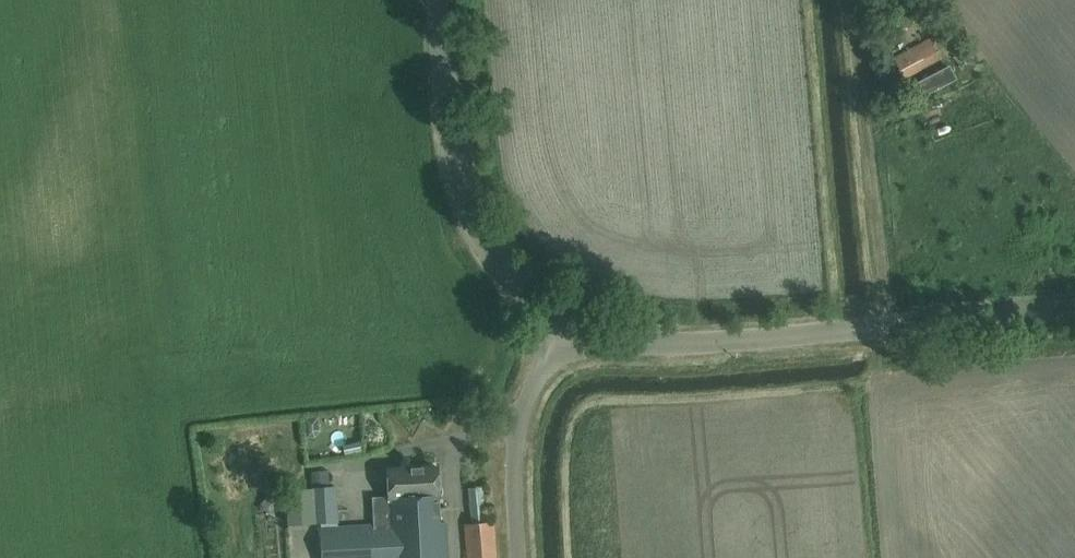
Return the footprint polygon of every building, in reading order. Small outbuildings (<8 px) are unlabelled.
[(904,79),(943,59),(932,37),(893,58),(904,79)] [(950,65),(910,86),(917,100),(958,79),(950,65)] [(388,496),(371,496),(373,525),(389,524),(389,525),(439,523),(437,495),(438,495),(437,467),(387,470),(388,496)] [(493,521),(485,521),(483,486),(469,487),(472,525),(465,525),(467,557),(496,557),(493,521)] [(334,488),(284,492),(287,527),(337,523),(334,488)] [(319,528),(321,557),(446,557),(445,523),(439,523),(389,525),(389,524),(373,525),(319,528)]
